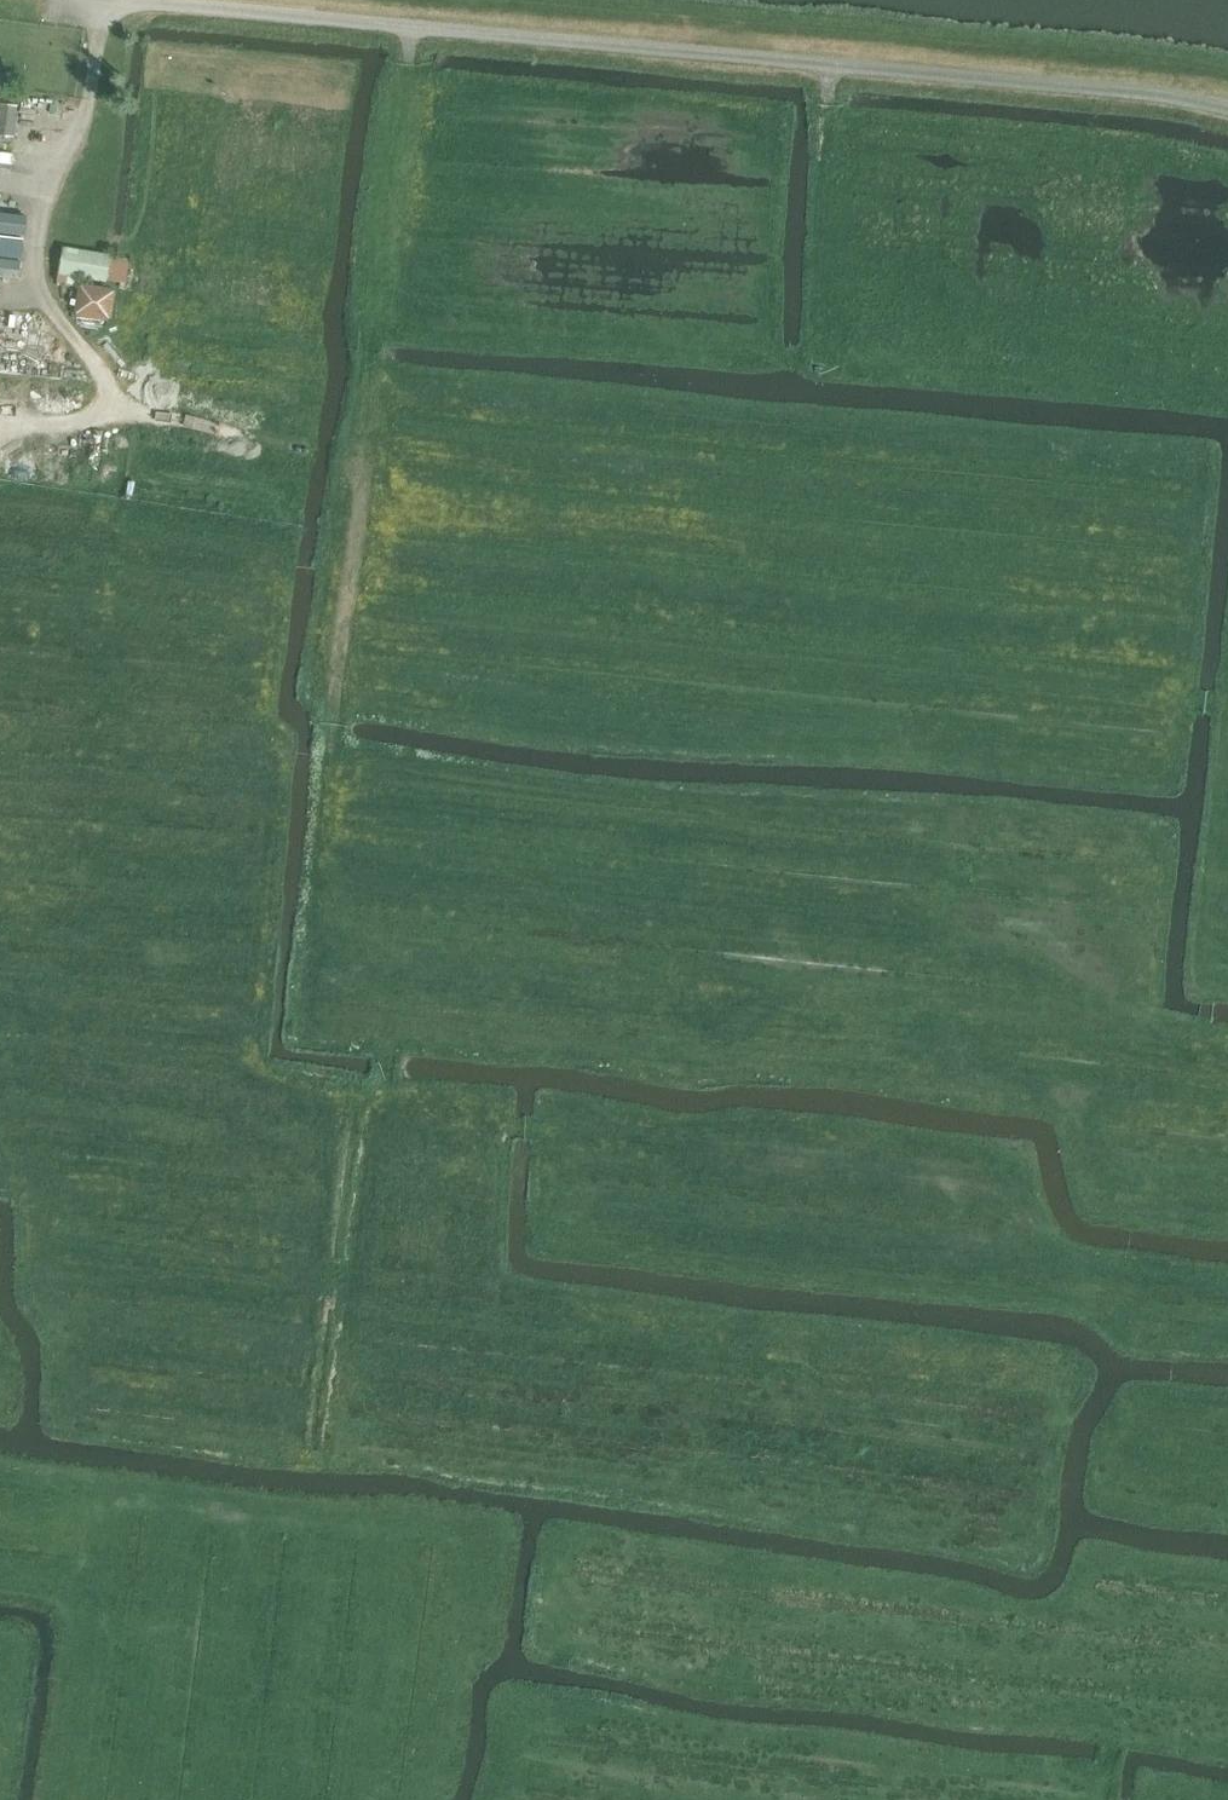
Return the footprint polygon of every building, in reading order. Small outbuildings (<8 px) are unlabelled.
[(15,139),(18,107),(0,105),(0,137),(15,139)] [(25,237),(27,217),(0,214),(0,234),(25,237)] [(18,277),(22,260),(24,240),(0,237),(0,275),(18,277)] [(145,245),(142,270),(155,272),(158,246),(145,245)] [(58,284),(74,287),(76,276),(107,281),(126,284),(130,261),(63,248),(59,273),(58,284)] [(13,354),(14,344),(20,345),(22,329),(0,326),(0,352),(13,354)]
